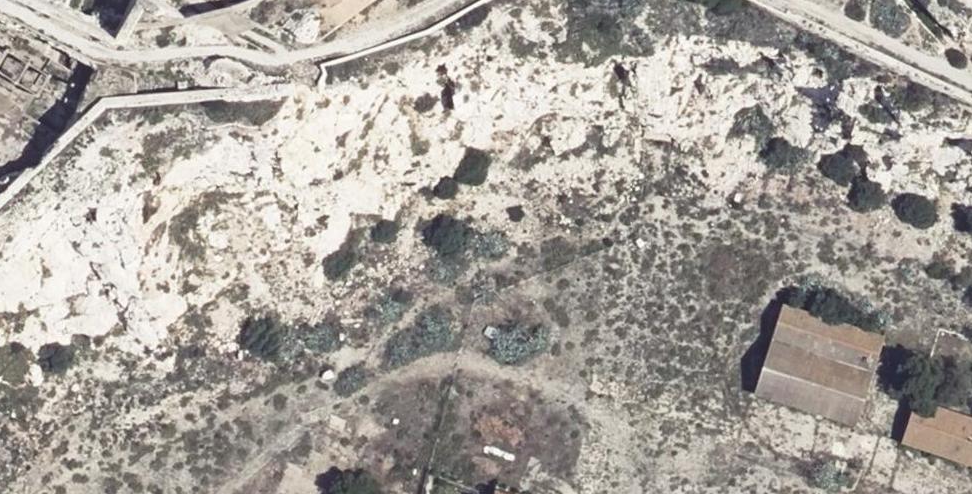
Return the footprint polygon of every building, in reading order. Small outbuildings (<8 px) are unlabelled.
[(885,338),(784,306),(757,389),(858,422),(885,338)] [(913,397),(899,442),(971,466),(971,416),(913,397)]
